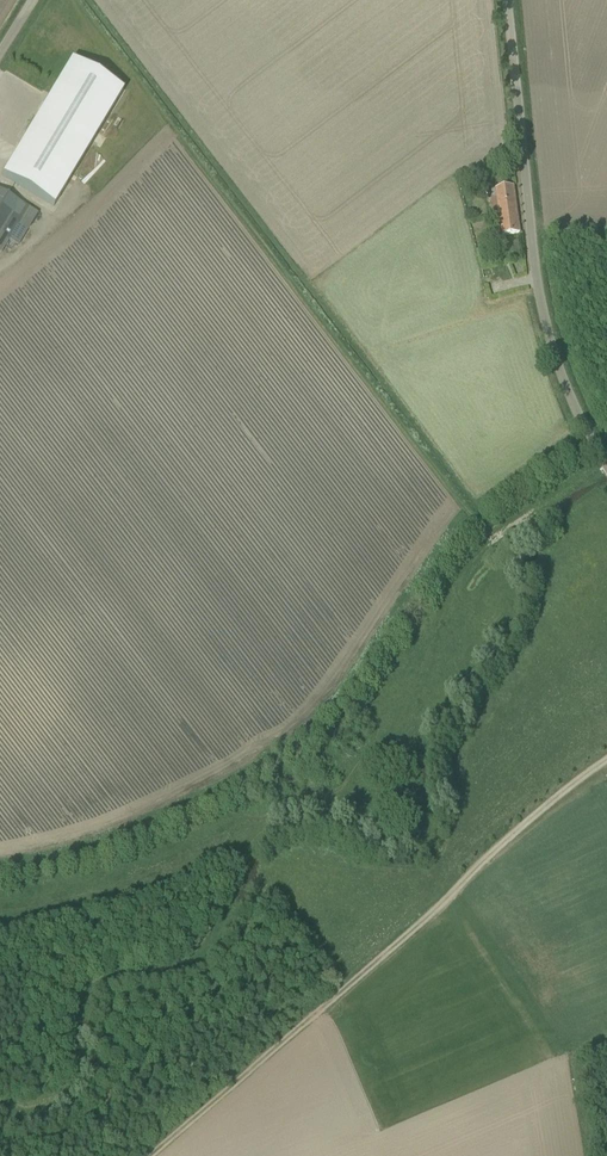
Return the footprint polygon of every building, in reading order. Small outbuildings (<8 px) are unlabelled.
[(72,61),(2,177),(53,208),(124,92),(72,61)] [(503,235),(521,233),(514,186),(496,189),(503,235)] [(2,253),(10,240),(19,245),(38,213),(0,190),(0,251),(2,253)]
